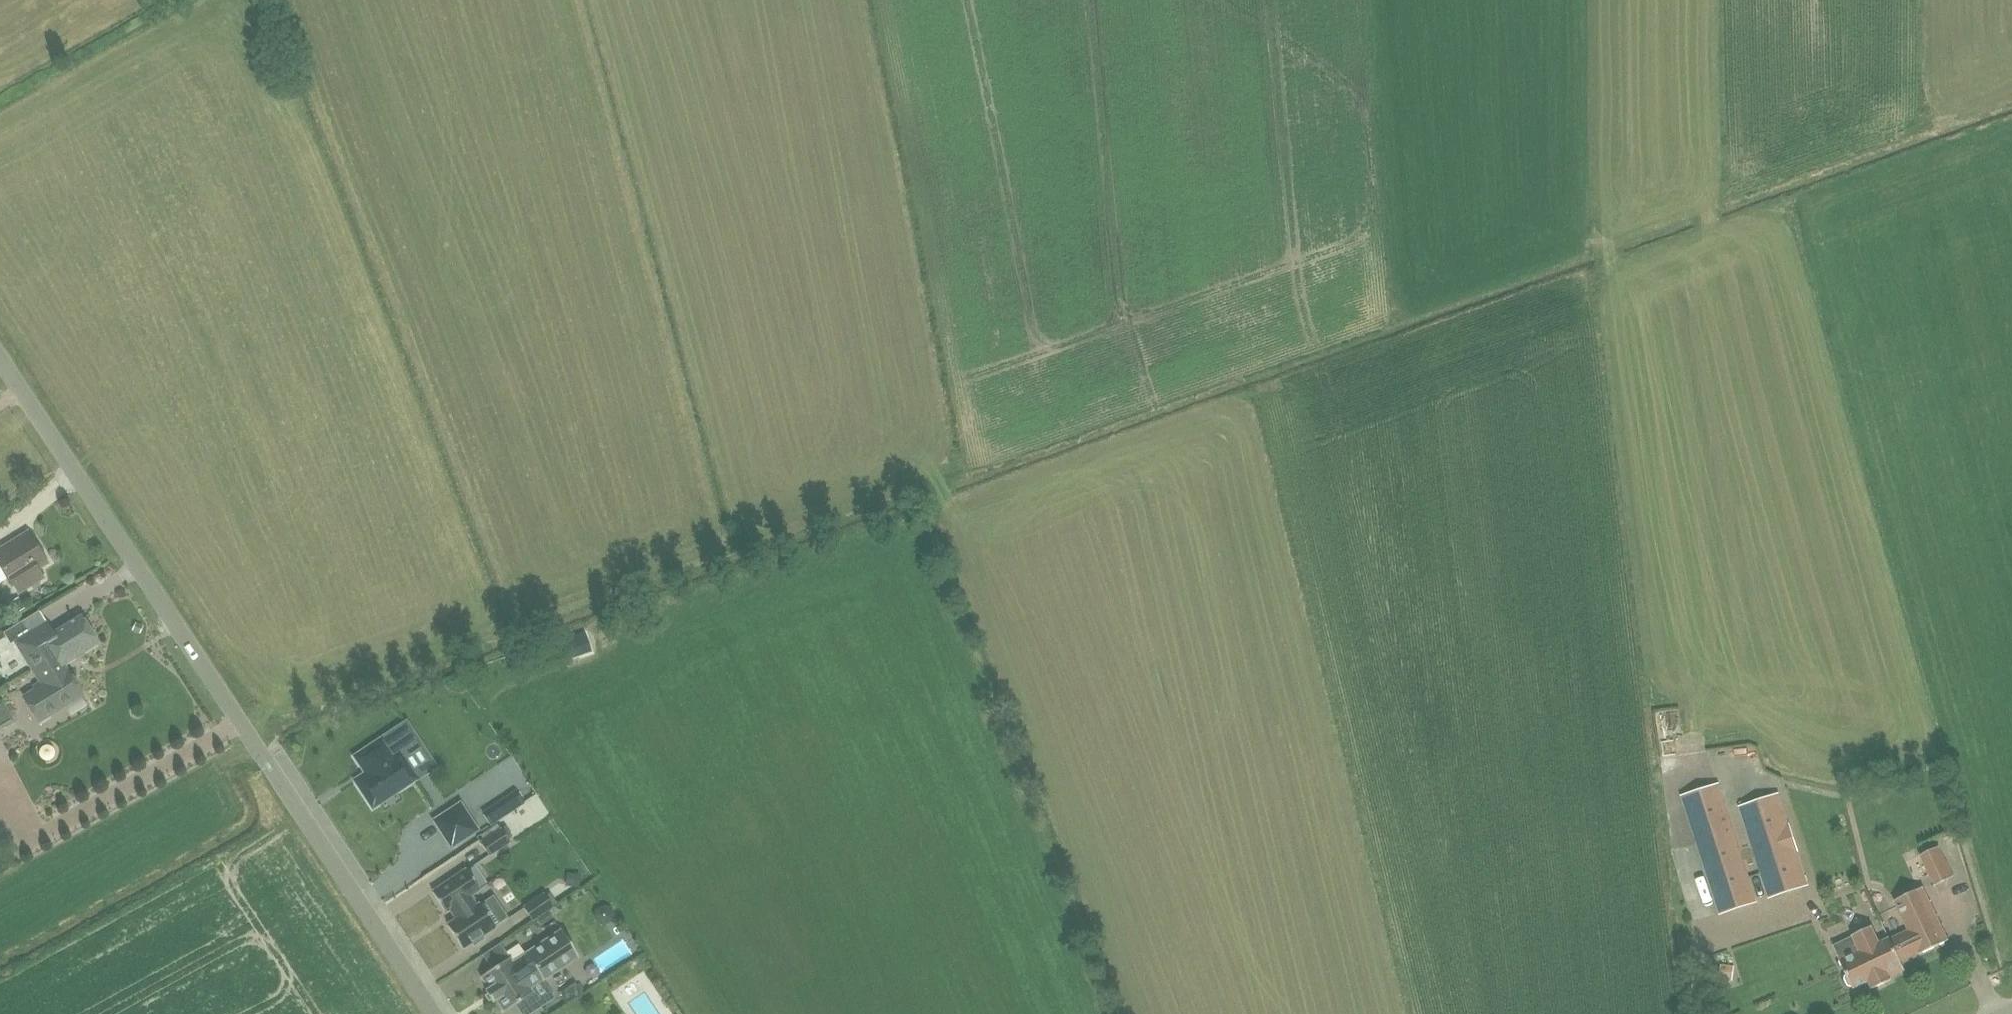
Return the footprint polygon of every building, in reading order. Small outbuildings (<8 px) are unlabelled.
[(44,554),(29,529),(0,547),(0,564),(12,583),(14,582),(20,590),(43,575),(38,567),(48,560),(44,554)] [(41,676),(64,662),(64,661),(98,639),(82,613),(55,631),(47,619),(16,639),(26,655),(34,651),(41,662),(35,666),(41,676)] [(45,683),(26,695),(41,718),(84,691),(69,668),(68,668),(64,662),(41,676),(45,683)] [(374,806),(416,778),(400,753),(393,757),(382,740),(358,757),(365,768),(369,766),(372,771),(358,781),(374,806)] [(1722,913),(1756,902),(1717,786),(1683,797),(1722,913)] [(496,827),(530,806),(521,792),(488,813),(496,827)] [(1779,795),(1740,807),(1769,897),(1807,885),(1779,795)] [(461,806),(437,821),(453,845),(476,830),(461,806)] [(482,843),(490,856),(511,842),(503,829),(482,843)] [(1920,855),(1935,886),(1953,877),(1939,847),(1920,855)] [(477,906),(474,901),(470,896),(481,889),(468,869),(434,892),(447,911),(451,909),(457,919),(449,925),(464,948),(473,942),(475,945),(485,938),(483,935),(496,926),(481,903),(477,906)] [(1868,981),(1872,989),(1891,980),(1890,977),(1905,970),(1901,962),(1919,953),(1920,954),(1948,941),(1923,888),(1895,901),(1909,931),(1890,939),(1890,938),(1879,943),(1871,927),(1852,936),(1859,949),(1841,958),(1840,956),(1838,957),(1847,975),(1845,979),(1848,985),(1852,987),(1853,989),(1868,981)] [(554,907),(545,894),(525,907),(534,921),(554,907)] [(620,910),(605,909),(604,921),(618,923),(620,910)] [(512,959),(511,958),(482,977),(483,978),(491,989),(488,990),(486,991),(494,1002),(495,1001),(497,999),(505,1010),(504,1011),(505,1012),(534,993),(533,992),(530,988),(543,979),(544,981),(545,980),(545,979),(579,956),(562,930),(560,930),(561,931),(528,953),(527,952),(526,953),(527,954),(513,963),(511,959),(512,959)] [(592,958),(602,975),(643,950),(632,933),(592,958)] [(1725,967),(1725,981),(1740,981),(1740,967),(1725,967)]
